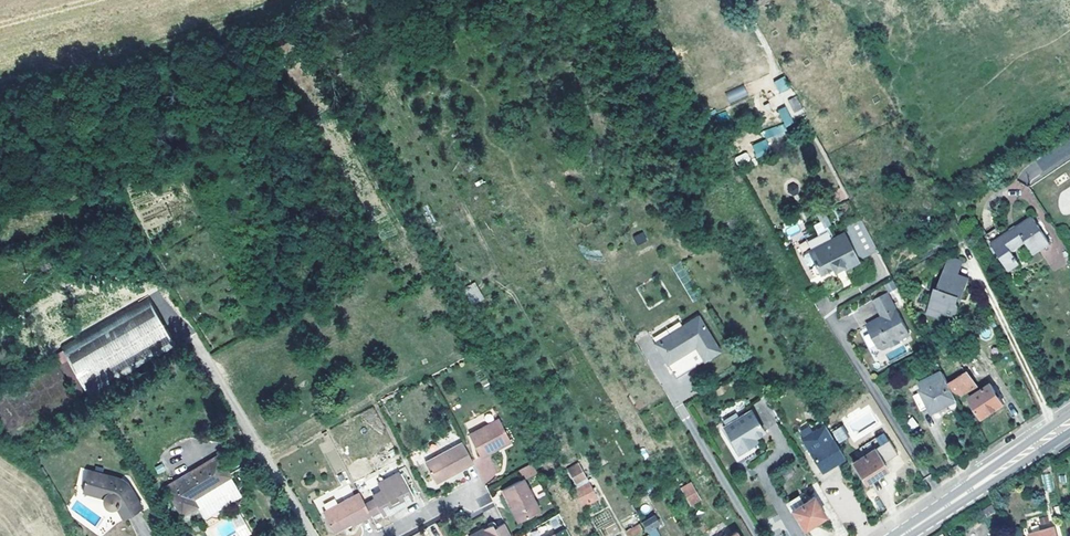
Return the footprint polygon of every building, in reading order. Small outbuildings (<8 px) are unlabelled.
[(774,81),(780,93),(790,88),(784,76),(774,81)] [(743,84),(725,93),(731,104),(748,95),(743,84)] [(798,96),(789,99),(794,115),(803,112),(798,96)] [(786,106),(777,110),(785,127),(793,123),(786,106)] [(1069,121),(1060,127),(1067,138),(1069,136),(1069,122),(1069,121)] [(762,131),(765,140),(786,133),(783,124),(762,131)] [(752,144),(755,156),(769,153),(766,140),(752,144)] [(738,167),(751,161),(747,152),(734,158),(738,167)] [(828,218),(825,211),(819,214),(822,221),(828,218)] [(1033,218),(993,244),(1009,269),(1019,263),(1011,251),(1025,242),(1033,254),(1049,243),(1033,218)] [(844,227),(847,233),(845,234),(858,261),(876,252),(860,219),(844,227)] [(643,232),(633,237),(638,245),(647,240),(643,232)] [(845,234),(844,232),(809,249),(815,261),(813,262),(812,266),(815,272),(819,272),(833,265),(835,268),(844,264),(845,267),(858,261),(845,234)] [(959,262),(946,258),(942,270),(955,274),(959,262)] [(967,279),(955,274),(942,270),(935,289),(934,289),(927,308),(939,312),(950,316),(955,313),(957,308),(955,303),(956,300),(957,297),(960,298),(967,279)] [(887,292),(896,288),(893,281),(884,285),(887,292)] [(472,305),(484,299),(475,282),(463,288),(472,305)] [(886,294),(873,301),(882,318),(878,321),(877,319),(866,326),(878,348),(882,349),(890,345),(893,346),(898,343),(899,340),(908,335),(886,294)] [(91,396),(177,346),(149,298),(62,347),(70,361),(63,364),(80,393),(87,389),(91,396)] [(939,312),(927,308),(925,314),(937,318),(939,312)] [(676,377),(722,351),(701,316),(656,342),(672,370),(676,377)] [(977,387),(961,361),(943,373),(956,398),(977,387)] [(933,411),(956,398),(943,373),(942,371),(919,383),(933,411)] [(970,398),(983,417),(1003,404),(991,384),(970,398)] [(752,410),(725,428),(740,453),(751,446),(749,443),(755,439),(756,440),(765,434),(752,410)] [(802,440),(821,472),(844,457),(825,425),(802,440)] [(475,442),(485,464),(505,455),(515,450),(504,427),(475,442)] [(843,427),(832,430),(836,443),(847,440),(843,427)] [(876,447),(885,460),(896,453),(888,439),(876,447)] [(472,464),(462,444),(425,464),(434,480),(446,474),(448,478),(461,470),(472,464)] [(876,447),(853,462),(866,482),(887,469),(882,462),(885,460),(876,447)] [(183,514),(198,505),(194,498),(231,476),(219,456),(167,487),(183,514)] [(568,469),(575,482),(586,477),(579,463),(568,469)] [(531,464),(518,469),(522,477),(535,471),(531,464)] [(392,503),(409,494),(397,471),(377,482),(380,489),(372,493),(374,498),(364,503),(369,513),(379,508),(382,512),(391,507),(390,504),(392,503)] [(122,479),(89,472),(84,492),(105,498),(105,501),(106,503),(108,506),(112,508),(115,507),(117,506),(123,517),(142,506),(127,481),(125,480),(122,479)] [(436,484),(448,478),(446,474),(434,480),(436,484)] [(194,498),(198,505),(204,516),(239,495),(237,491),(239,489),(231,476),(194,498)] [(502,488),(510,505),(513,503),(520,517),(538,508),(522,477),(502,488)] [(589,483),(573,491),(581,507),(598,498),(589,483)] [(690,483),(681,488),(685,496),(695,491),(690,483)] [(685,496),(690,504),(699,499),(695,491),(685,496)] [(364,503),(358,492),(322,511),(329,526),(335,528),(345,522),(345,521),(346,520),(348,519),(355,521),(369,513),(364,503)] [(391,507),(411,497),(409,494),(392,503),(390,504),(391,507)] [(801,494),(785,504),(790,513),(794,511),(805,528),(825,515),(814,496),(806,501),(801,494)] [(516,519),(520,517),(513,503),(510,505),(509,505),(516,519)] [(654,525),(659,523),(654,514),(642,521),(650,535),(660,535),(654,525)] [(511,535),(503,521),(495,525),(493,527),(491,525),(489,524),(488,524),(487,525),(466,535),(467,535),(511,535)] [(626,530),(629,535),(637,535),(643,532),(639,523),(626,530)] [(1054,526),(1029,533),(1030,535),(1057,535),(1054,526)]
